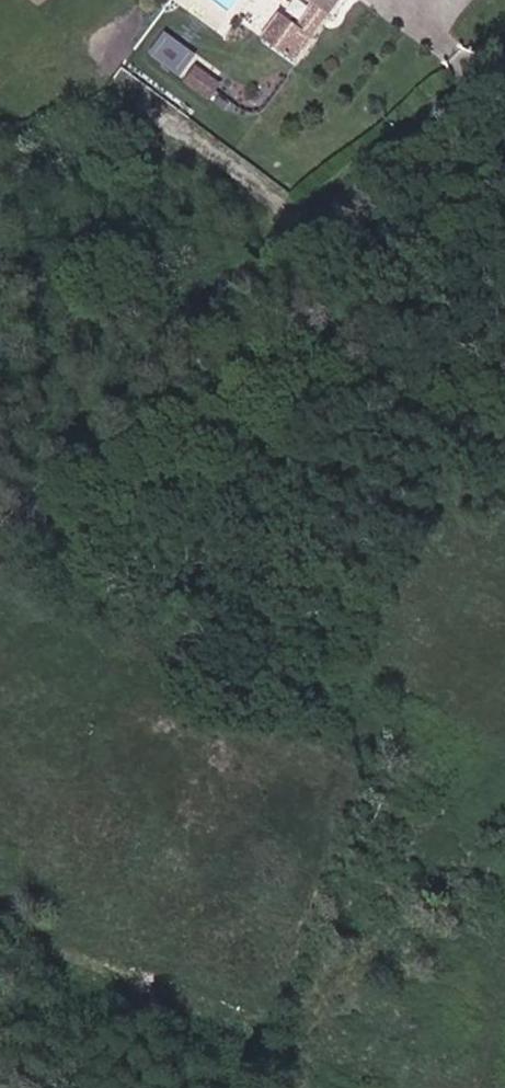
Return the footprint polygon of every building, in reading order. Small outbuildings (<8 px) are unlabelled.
[(260,42),(295,67),(313,41),(311,40),(327,18),(328,19),(342,0),(302,0),(313,8),(298,30),(278,16),(260,42)] [(207,103),(217,90),(195,74),(185,87),(207,103)]
